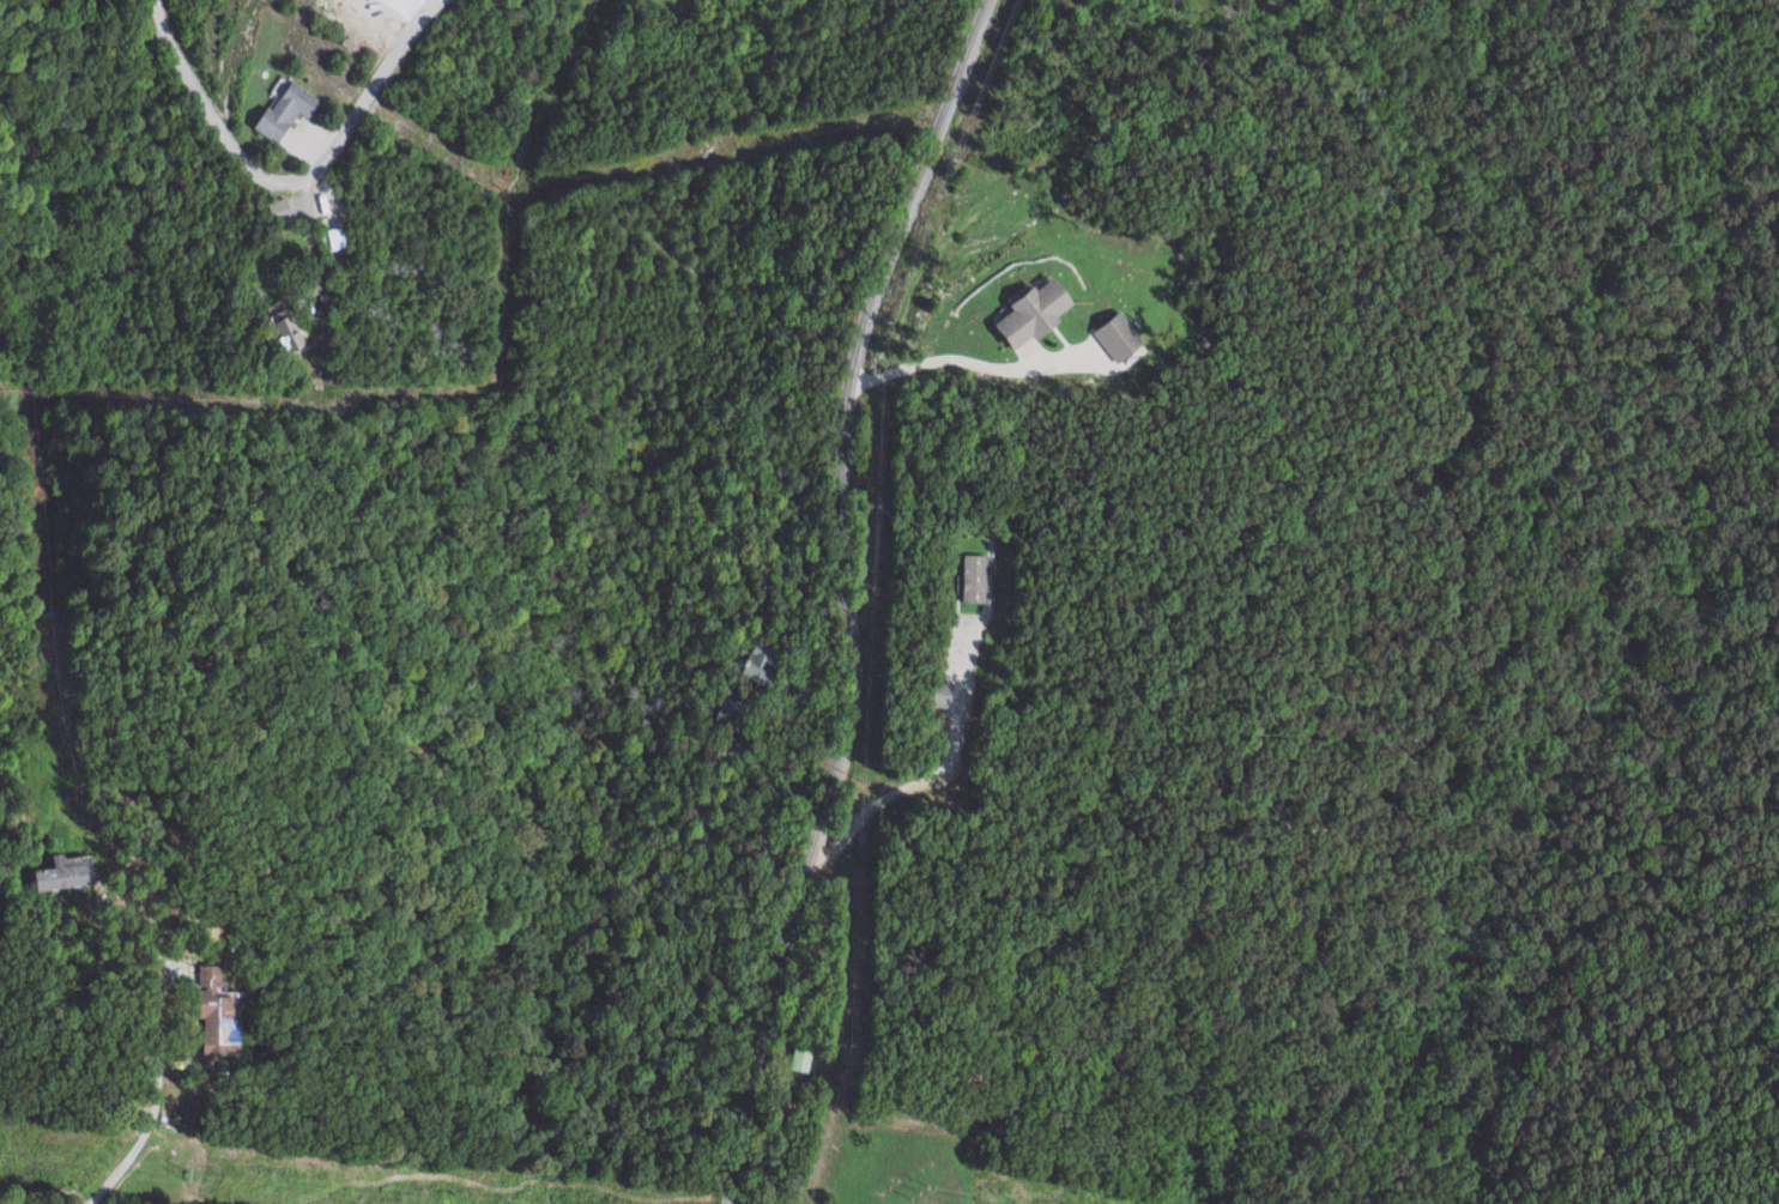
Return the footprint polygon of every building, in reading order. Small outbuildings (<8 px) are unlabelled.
[(323,100),(290,79),(257,130),(279,145),(300,113),(310,120),(323,100)] [(273,221),(292,217),(288,199),(268,204),(273,221)] [(328,230),(331,250),(347,248),(343,228),(328,230)] [(1074,304),(1054,276),(1010,308),(1012,312),(995,324),(1014,351),(1034,336),(1037,340),(1061,322),(1057,316),(1074,304)] [(1094,333),(1119,366),(1146,345),(1121,313),(1094,333)] [(987,602),(988,554),(962,554),(961,602),(987,602)] [(776,651),(749,640),(734,673),(762,685),(776,651)] [(952,683),(934,682),(932,708),(950,709),(952,683)] [(739,703),(720,695),(708,722),(728,730),(739,703)] [(35,869),(37,890),(94,884),(92,853),(55,856),(56,867),(35,869)] [(221,965),(201,965),(202,1055),(237,1055),(236,994),(221,994),(221,965)]
